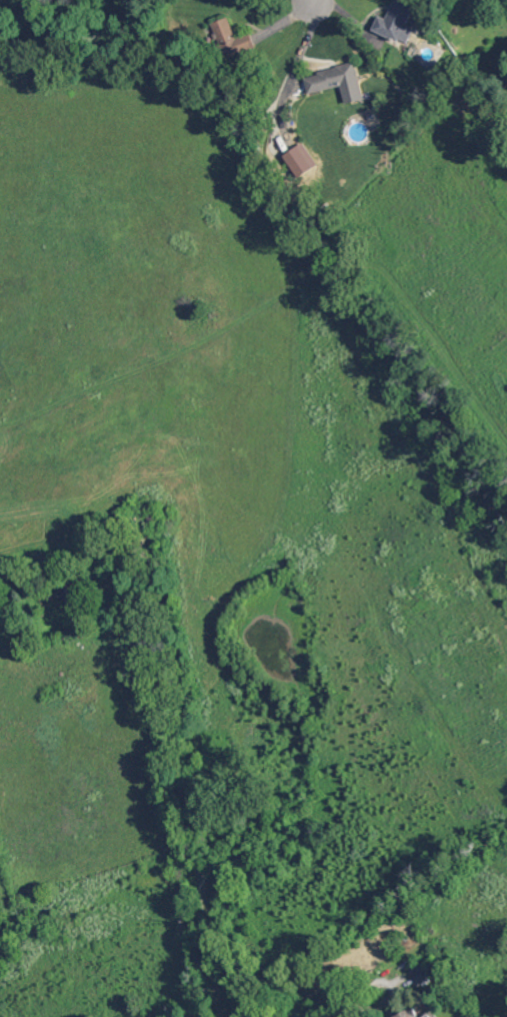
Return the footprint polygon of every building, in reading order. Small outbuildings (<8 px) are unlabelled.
[(409,24),(417,3),(410,0),(394,0),(387,18),(378,15),(372,30),(408,43),(414,26),(409,24)] [(237,38),(228,16),(211,22),(229,69),(243,64),(239,54),(256,48),(251,33),(237,38)] [(341,86),(345,103),(364,99),(356,63),(304,74),(308,93),(341,86)] [(432,977),(423,960),(409,967),(417,984),(432,977)] [(395,1016),(420,1016),(414,1006),(394,1016),(395,1016)]
